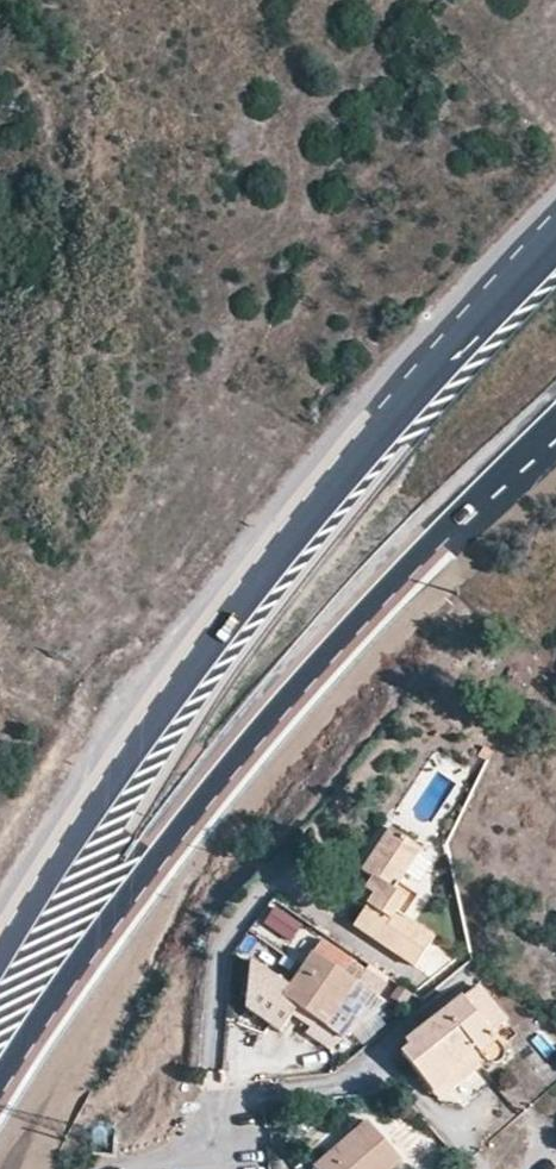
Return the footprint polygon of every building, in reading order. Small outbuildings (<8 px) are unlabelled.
[(372,877),(359,897),(368,901),(364,908),(353,923),(414,964),(434,935),(405,916),(397,910),(405,898),(392,889),(398,880),(420,847),(390,827),(362,870),(372,877)] [(418,894),(398,880),(392,889),(405,898),(397,910),(405,916),(418,894)] [(368,901),(359,897),(356,902),(364,908),(368,901)] [(271,903),(254,929),(286,949),(303,924),(271,903)] [(403,986),(383,973),(369,964),(356,981),(342,972),(355,954),(327,935),(314,953),(312,952),(287,987),(249,962),(246,1008),(282,1033),(295,1014),(312,1026),(308,1032),(329,1047),(385,1002),(376,997),(383,988),(395,997),(403,986)] [(477,984),(414,1033),(419,1040),(410,1047),(402,1053),(435,1093),(454,1077),(448,1068),(475,1046),(487,1061),(494,1065),(499,1063),(505,1059),(506,1048),(491,1030),(506,1018),(477,984)] [(419,1040),(414,1033),(405,1041),(410,1047),(419,1040)] [(440,1098),(487,1061),(475,1046),(448,1068),(454,1077),(435,1093),(440,1098)] [(366,1118),(313,1165),(316,1168),(389,1168),(401,1158),(366,1118)]
